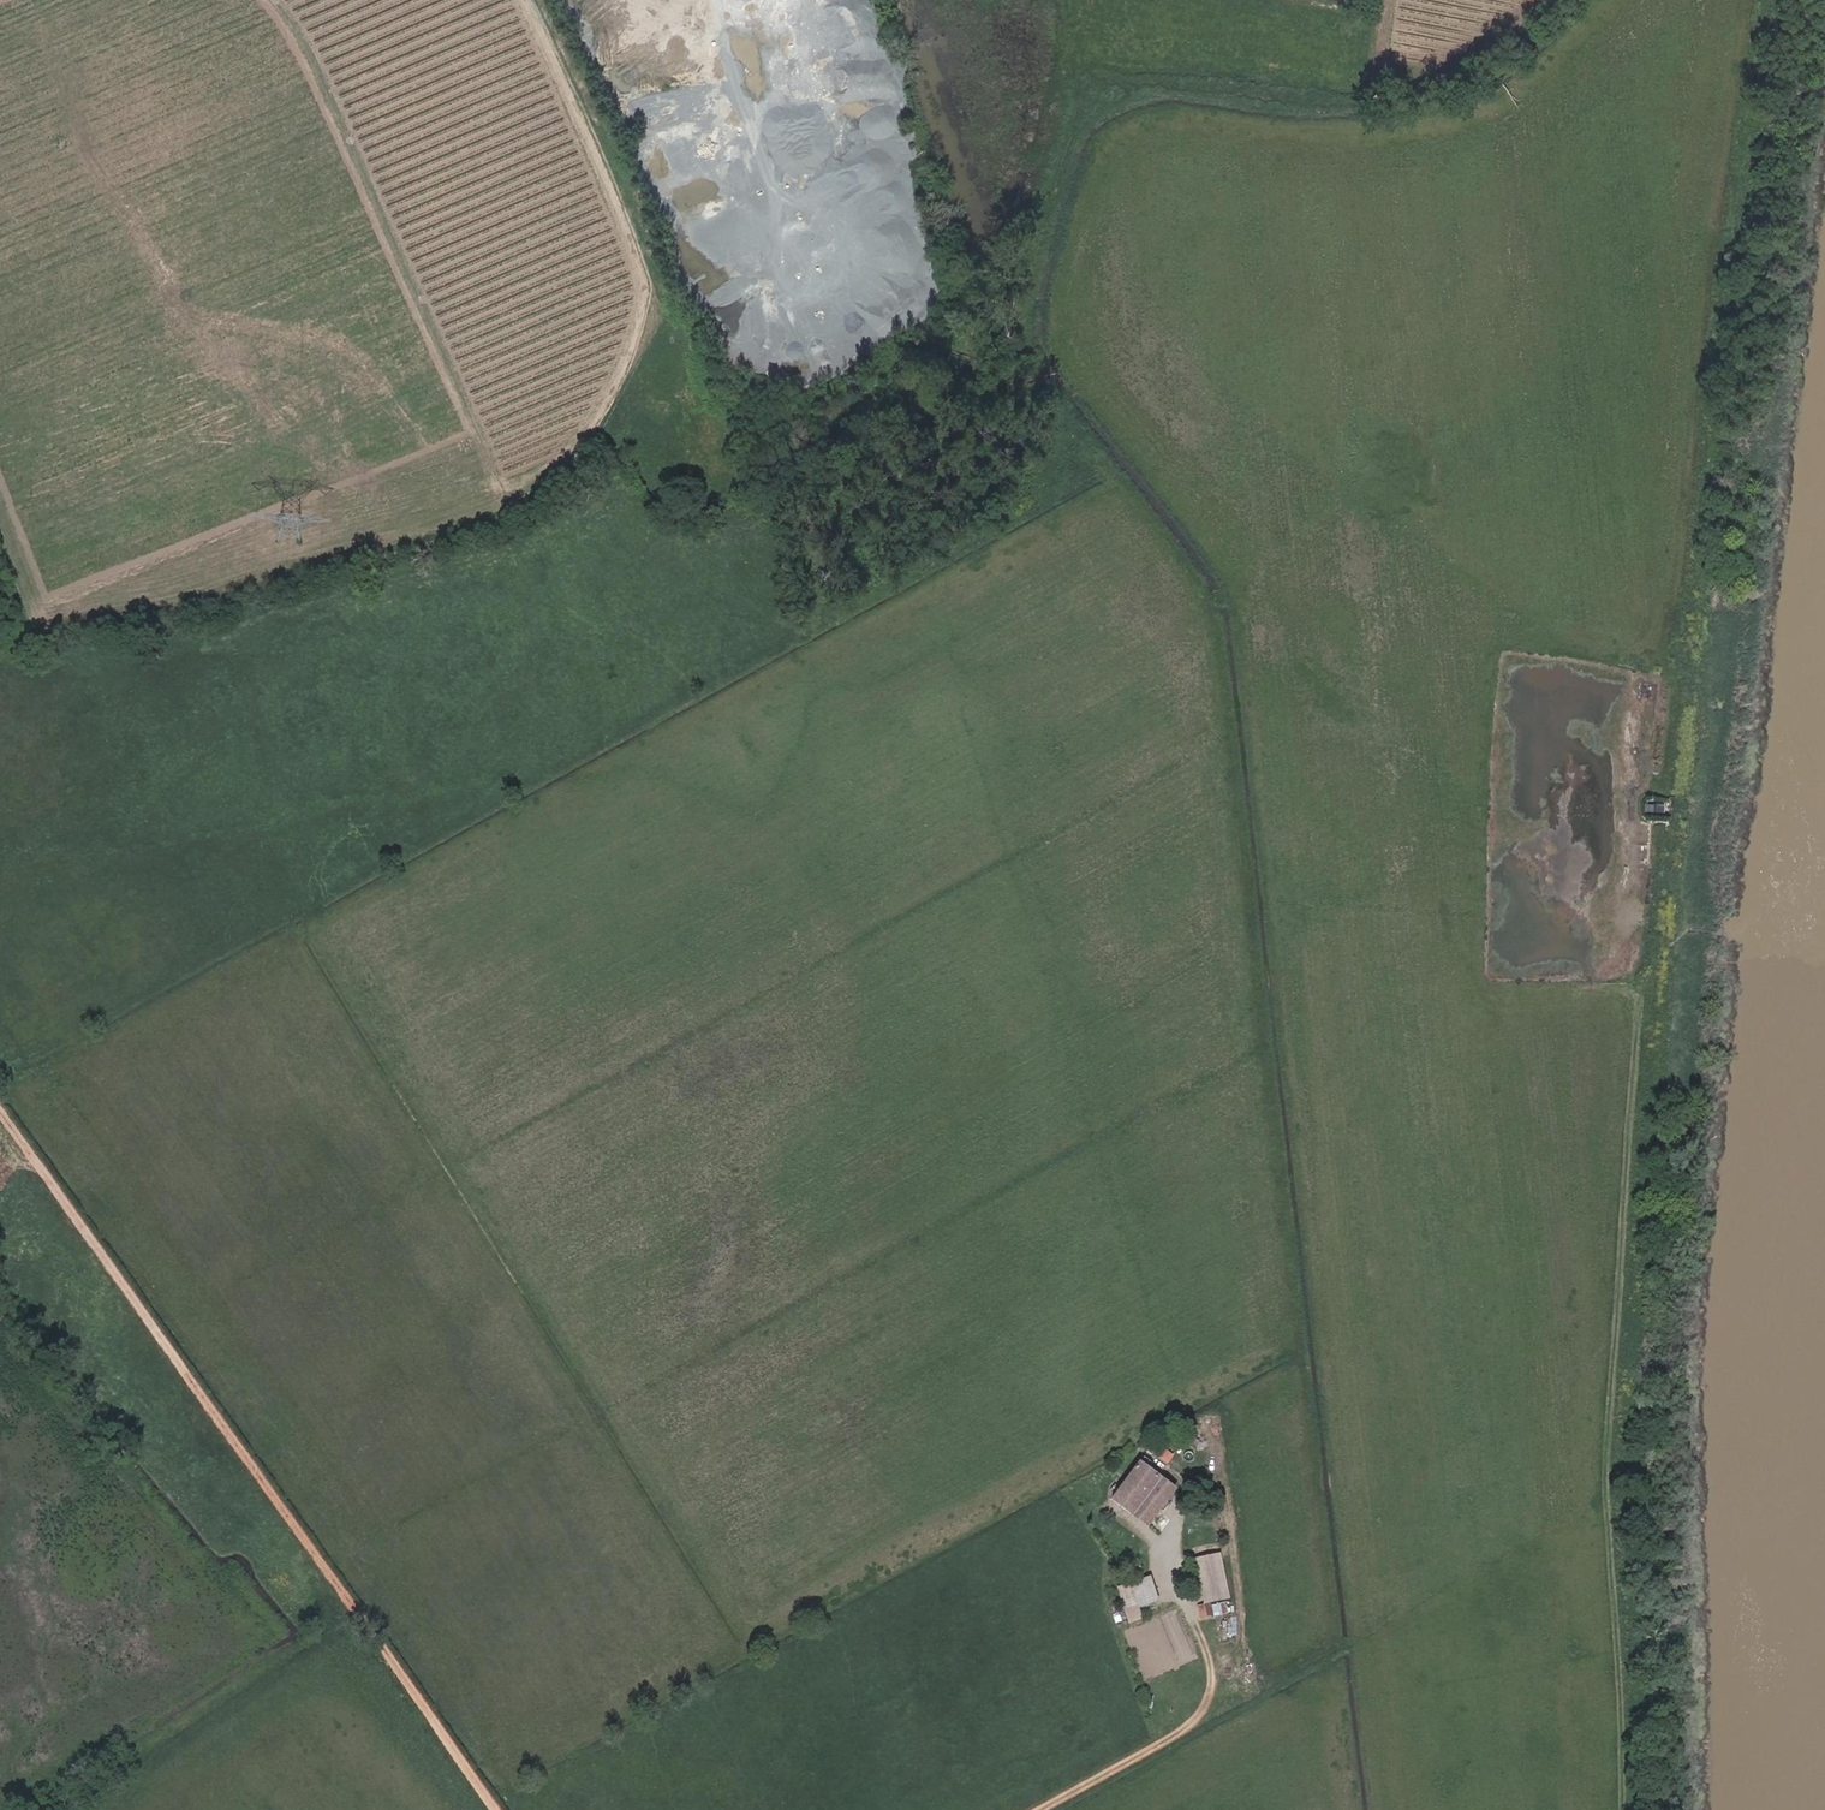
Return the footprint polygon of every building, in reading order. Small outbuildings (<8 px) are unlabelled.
[(1173,1491),(1138,1465),(1112,1499),(1131,1513),(1142,1499),(1158,1511),(1173,1491)] [(1158,1511),(1142,1499),(1131,1513),(1147,1526),(1158,1511)] [(1152,1605),(1144,1581),(1129,1587),(1137,1610),(1152,1605)] [(1212,1616),(1211,1605),(1198,1606),(1200,1618),(1212,1616)]
